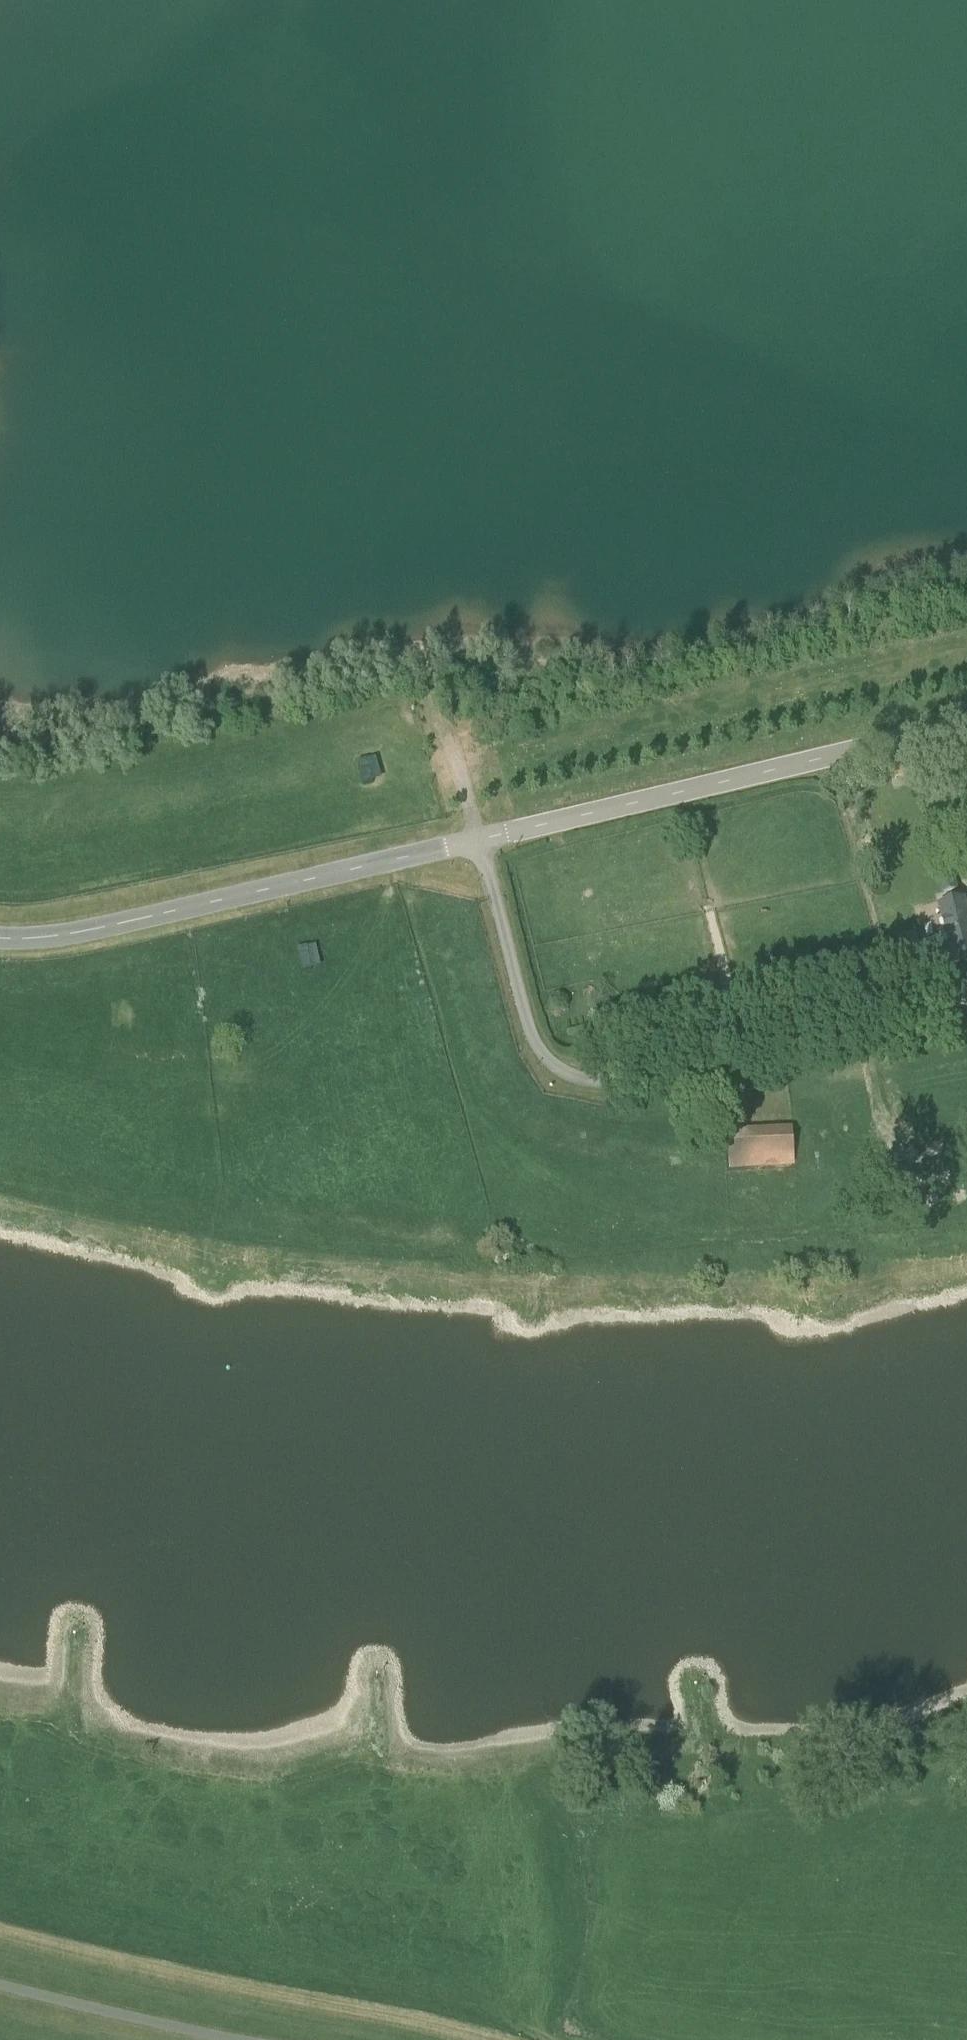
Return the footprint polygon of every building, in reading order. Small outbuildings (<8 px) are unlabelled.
[(358,760),(363,779),(382,774),(377,754),(358,760)] [(966,962),(966,900),(941,906),(943,918),(936,920),(932,925),(938,951),(944,955),(951,953),(954,966),(966,962)] [(315,942),(295,946),(299,966),(318,963),(315,942)] [(794,1143),(730,1146),(731,1169),(795,1166),(794,1143)]
